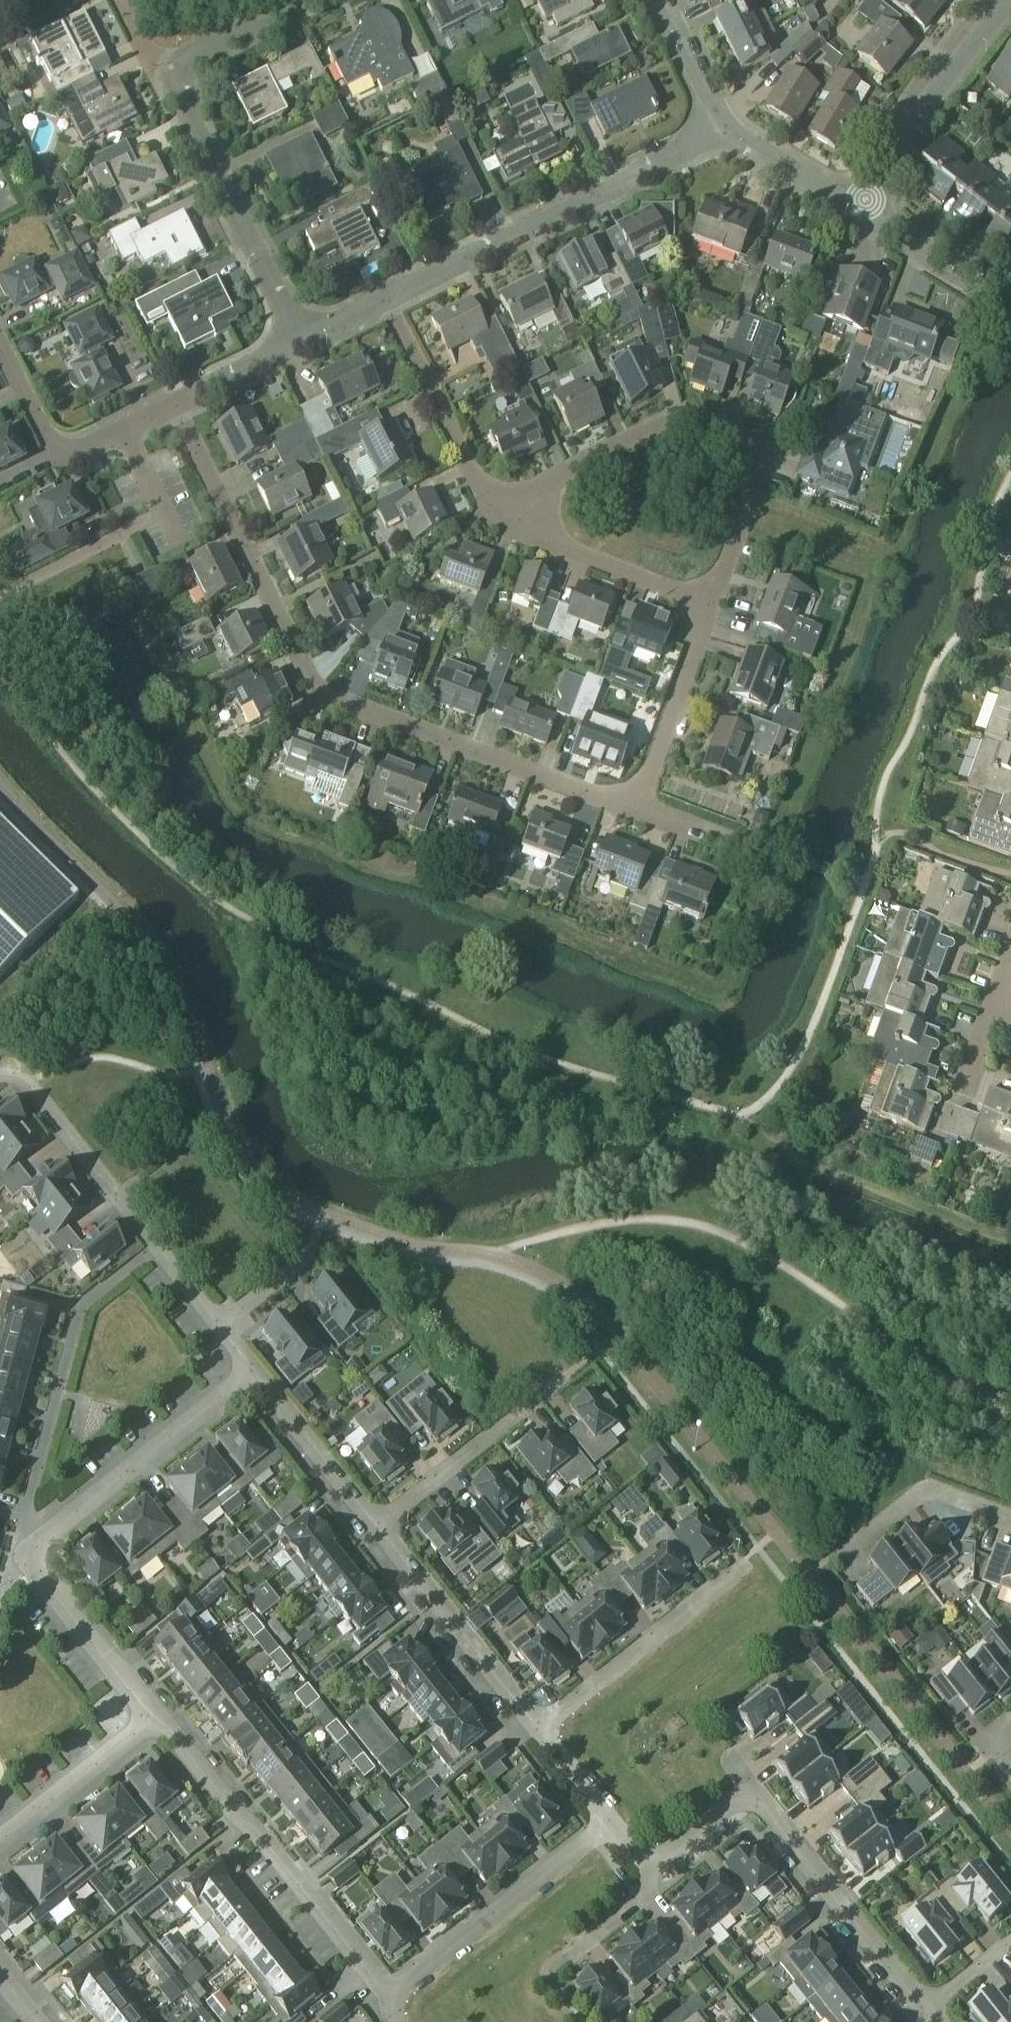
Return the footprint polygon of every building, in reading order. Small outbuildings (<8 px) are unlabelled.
[(441,33),(499,4),(498,0),(424,0),(441,33)] [(544,20),(553,15),(559,27),(594,9),(590,0),(534,0),(544,20)] [(877,31),(857,57),(884,77),(899,58),(901,59),(911,46),(892,32),(900,21),(872,0),(870,0),(864,8),(858,16),(877,31)] [(892,5),(924,29),(947,0),(896,0),(892,5)] [(728,48),(769,27),(762,14),(749,20),(743,8),(715,22),(728,48)] [(818,22),(812,8),(802,12),(809,26),(818,22)] [(29,42),(16,49),(42,102),(47,100),(55,96),(91,78),(85,65),(103,56),(83,16),(29,42)] [(364,33),(328,51),(337,70),(347,65),(356,83),(374,75),(378,83),(400,72),(387,45),(392,43),(387,34),(392,32),(387,22),(378,26),(374,17),(359,24),(364,33)] [(616,28),(597,38),(590,25),(547,47),(539,51),(546,64),(554,60),(570,52),(584,78),(629,55),(616,28)] [(792,55),(812,37),(811,36),(805,25),(783,46),(792,55)] [(728,48),(740,73),(768,59),(761,45),(775,39),(769,27),(728,48)] [(812,37),(792,55),(804,67),(824,47),(812,37)] [(251,130),(285,113),(273,88),(306,72),(312,85),(324,79),(310,50),(309,50),(308,48),(277,64),(278,65),(265,72),(265,73),(231,90),(251,130)] [(538,53),(523,60),(541,97),(556,90),(538,53)] [(1009,54),(987,83),(1009,100),(1010,98),(1010,55),(1009,54)] [(826,106),(808,135),(833,150),(856,113),(846,107),(860,84),(836,70),(821,94),(820,93),(816,101),(826,106)] [(816,88),(788,72),(765,109),(793,125),(816,88)] [(420,113),(432,106),(446,99),(435,76),(408,90),(420,113)] [(91,78),(55,96),(47,100),(57,119),(66,115),(81,145),(134,119),(116,82),(98,91),(91,78)] [(583,95),(564,105),(566,109),(574,125),(576,129),(597,119),(605,135),(658,110),(644,81),(591,107),(590,107),(583,95)] [(432,106),(444,130),(458,123),(446,99),(432,106)] [(519,142),(492,156),(501,172),(500,172),(506,185),(520,177),(545,163),(546,165),(561,158),(556,147),(552,139),(570,130),(569,127),(574,125),(566,109),(561,111),(557,102),(537,112),(533,104),(506,118),(519,142)] [(309,118),(322,141),(348,127),(336,104),(309,118)] [(9,130),(0,112),(0,135),(9,130)] [(334,188),(309,139),(266,160),(291,210),(334,188)] [(943,140),(921,168),(931,176),(935,179),(924,192),(941,206),(952,192),(965,176),(956,168),(964,157),(943,140)] [(114,193),(123,212),(134,206),(134,207),(155,196),(153,191),(167,184),(154,157),(136,166),(125,143),(86,163),(92,175),(84,179),(96,202),(114,193)] [(417,182),(401,190),(407,203),(419,226),(441,215),(442,218),(451,213),(450,210),(481,195),(456,144),(436,154),(444,169),(417,182)] [(965,176),(952,192),(952,193),(962,200),(966,204),(956,217),(973,231),(984,217),(997,200),(987,192),(995,181),(974,165),(965,176)] [(345,265),(379,249),(359,209),(369,205),(375,218),(389,212),(375,184),(317,213),(323,225),(315,229),(314,228),(310,231),(311,232),(304,235),(313,254),(334,243),(345,265)] [(997,200),(984,217),(998,228),(987,242),(1004,256),(1010,247),(1010,194),(1006,189),(997,200)] [(737,209),(735,216),(706,206),(692,243),(737,260),(753,215),(737,209)] [(615,230),(626,250),(612,257),(629,289),(646,280),(636,260),(672,242),(671,208),(639,209),(639,217),(615,230)] [(137,256),(142,267),(169,254),(176,268),(187,262),(187,263),(191,261),(191,260),(198,257),(205,254),(200,244),(198,245),(182,213),(140,234),(134,222),(107,235),(122,264),(137,256)] [(766,265),(751,260),(736,301),(749,306),(762,270),(803,284),(815,252),(776,237),(766,265)] [(629,289),(612,257),(602,262),(591,241),(555,260),(573,295),(599,282),(608,300),(629,289)] [(0,280),(0,281),(14,309),(27,302),(28,304),(38,298),(37,297),(48,292),(47,291),(54,288),(61,303),(92,288),(75,255),(45,270),(45,271),(39,274),(33,263),(29,265),(27,262),(23,260),(19,260),(15,262),(13,266),(12,270),(13,273),(0,280)] [(860,332),(876,289),(840,276),(824,318),(860,332)] [(185,279),(134,306),(141,319),(162,308),(182,348),(211,332),(214,337),(228,330),(225,325),(235,319),(215,280),(192,292),(185,279)] [(535,280),(500,298),(517,332),(533,324),(538,335),(556,327),(557,328),(557,327),(558,328),(571,322),(556,292),(544,298),(535,280)] [(432,322),(446,349),(458,343),(460,347),(469,343),(474,354),(479,351),(484,362),(494,357),(505,379),(519,372),(508,350),(494,320),(481,326),(469,303),(432,322)] [(652,306),(636,314),(645,350),(662,346),(652,306)] [(106,368),(105,369),(100,358),(100,359),(96,352),(113,344),(96,311),(63,328),(76,353),(84,349),(90,361),(72,370),(74,374),(71,376),(69,380),(69,384),(71,388),(74,390),(78,391),(82,390),(89,403),(90,403),(92,407),(108,399),(106,395),(116,390),(110,379),(111,378),(106,368)] [(940,326),(897,311),(889,334),(875,329),(861,367),(886,376),(892,361),(902,365),(912,360),(926,365),(940,326)] [(742,376),(743,376),(760,325),(738,317),(729,343),(726,341),(721,353),(718,361),(688,350),(681,366),(694,371),(689,386),(720,397),(726,379),(739,384),(742,376)] [(761,325),(743,376),(757,382),(747,409),(777,420),(790,382),(773,376),(778,362),(782,351),(780,346),(775,344),(779,332),(761,325)] [(573,327),(561,333),(568,348),(580,342),(573,327)] [(951,364),(958,347),(945,342),(938,359),(951,364)] [(847,348),(841,366),(853,370),(858,351),(847,348)] [(623,356),(609,364),(632,406),(662,389),(650,367),(654,364),(648,352),(627,363),(623,356)] [(299,410),(315,442),(333,433),(324,415),(332,410),(333,411),(376,390),(362,360),(335,374),(333,371),(317,379),(325,397),(299,410)] [(548,377),(541,362),(521,372),(528,386),(548,377)] [(568,376),(575,389),(553,399),(571,435),(601,420),(589,396),(604,389),(592,364),(568,376)] [(519,372),(505,379),(518,406),(532,399),(519,372)] [(806,450),(797,476),(818,484),(817,488),(835,494),(840,479),(854,484),(859,468),(867,471),(881,430),(885,418),(839,401),(835,413),(820,455),(806,450)] [(278,461),(315,442),(299,410),(298,410),(305,425),(293,431),(292,429),(263,443),(248,413),(218,428),(236,466),(266,451),(272,448),(278,461)] [(333,433),(315,442),(324,460),(325,463),(348,452),(361,445),(379,481),(413,464),(394,424),(383,429),(375,412),(333,433)] [(526,416),(489,434),(504,465),(537,449),(538,452),(543,450),(526,416)] [(22,462),(16,450),(20,448),(12,433),(8,435),(7,433),(0,437),(0,473),(22,462)] [(285,474),(257,487),(269,511),(283,504),(286,511),(309,499),(296,473),(314,465),(324,460),(315,442),(278,461),(285,474)] [(383,493),(386,500),(373,506),(384,528),(402,519),(413,541),(444,527),(428,494),(411,502),(405,490),(403,492),(399,485),(383,493)] [(52,489),(36,498),(40,506),(36,508),(51,537),(44,540),(44,541),(52,557),(70,548),(61,532),(84,520),(78,509),(82,507),(75,491),(71,493),(70,492),(57,498),(52,489)] [(313,531),(332,521),(326,508),(289,526),(295,539),(278,548),(296,582),(331,564),(313,531)] [(44,541),(14,556),(22,572),(52,557),(44,541)] [(448,561),(440,585),(475,597),(463,630),(477,636),(488,605),(477,601),(484,581),(490,563),(492,557),(462,548),(460,553),(457,564),(448,561)] [(238,588),(221,553),(188,568),(183,557),(134,581),(143,599),(160,591),(157,586),(188,570),(204,604),(238,588)] [(545,635),(556,605),(543,600),(548,586),(542,584),(545,576),(523,568),(512,602),(538,611),(531,630),(545,635)] [(774,582),(757,627),(778,635),(773,648),(809,661),(820,630),(807,625),(816,598),(804,593),(774,582)] [(556,605),(545,635),(559,640),(566,620),(600,633),(612,601),(577,588),(569,610),(556,605)] [(387,613),(381,602),(354,615),(342,590),(307,607),(323,641),(349,629),(362,640),(363,640),(387,613)] [(387,613),(363,640),(373,644),(373,643),(384,648),(372,681),(402,692),(416,654),(402,649),(406,638),(397,635),(404,617),(415,621),(418,615),(406,610),(394,605),(387,613)] [(603,663),(596,680),(644,698),(650,683),(624,673),(625,671),(633,650),(658,659),(671,622),(637,610),(630,631),(616,626),(603,663)] [(267,646),(254,618),(218,635),(231,663),(267,646)] [(205,619),(173,635),(181,652),(214,636),(205,619)] [(766,711),(783,664),(747,652),(731,698),(766,711)] [(509,664),(496,659),(485,685),(499,690),(500,688),(509,664)] [(474,673),(444,662),(441,673),(440,672),(429,703),(474,720),(485,689),(471,684),(474,673)] [(249,672),(218,687),(225,700),(233,697),(240,711),(248,727),(259,721),(288,707),(272,674),(260,680),(259,678),(253,680),(249,672)] [(569,720),(583,683),(563,675),(556,694),(563,697),(555,716),(568,721),(569,720)] [(569,720),(568,721),(586,727),(574,757),(590,763),(589,765),(600,769),(602,763),(617,769),(630,736),(588,720),(599,689),(583,683),(569,720)] [(500,688),(499,690),(490,713),(504,718),(499,731),(543,747),(552,720),(509,705),(513,693),(500,688)] [(1001,694),(984,740),(1010,750),(1010,698),(1001,694)] [(779,731),(743,718),(738,731),(719,725),(704,770),(735,780),(745,753),(767,762),(779,731)] [(286,758),(281,771),(304,780),(308,771),(341,784),(345,786),(337,807),(349,812),(364,772),(348,766),(355,749),(329,738),(326,746),(296,734),(292,744),(282,748),(286,758)] [(984,740),(966,788),(985,795),(1010,804),(1010,750),(984,740)] [(382,813),(385,806),(414,817),(409,830),(424,836),(437,799),(424,795),(431,778),(383,759),(365,807),(382,813)] [(489,838),(481,859),(496,865),(510,829),(496,824),(503,805),(459,789),(446,822),(489,838)] [(968,842),(1010,858),(1010,804),(985,795),(968,842)] [(548,826),(550,820),(535,814),(522,849),(555,861),(550,873),(573,881),(583,854),(564,847),(569,834),(548,826)] [(77,900),(0,824),(0,978),(77,900)] [(605,842),(590,880),(632,896),(628,907),(629,908),(627,914),(641,920),(643,915),(656,882),(660,870),(644,864),(645,862),(618,851),(620,848),(605,842)] [(712,882),(676,868),(669,887),(656,882),(643,915),(657,920),(662,905),(701,921),(706,907),(703,905),(712,882)] [(919,918),(944,927),(975,938),(985,908),(974,904),(980,887),(936,871),(919,918)] [(944,927),(919,918),(900,911),(883,958),(927,974),(938,978),(949,947),(938,944),(944,927)] [(644,951),(651,932),(638,926),(630,946),(644,951)] [(921,990),(927,974),(883,958),(866,1004),(885,1011),(921,1025),(932,994),(921,990)] [(929,1028),(921,1025),(885,1011),(868,1059),(886,1065),(923,1079),(935,1048),(923,1044),(929,1028)] [(931,1082),(923,1079),(886,1065),(869,1114),(924,1134),(935,1104),(925,1100),(931,1082)] [(991,1089),(981,1117),(968,1112),(958,1141),(1010,1161),(1010,1096),(991,1089)] [(22,1124),(5,1103),(0,1107),(0,1142),(22,1124)] [(958,1141),(968,1112),(958,1108),(947,1137),(958,1141)] [(22,1175),(15,1166),(36,1149),(30,1143),(34,1140),(24,1127),(20,1130),(19,1128),(23,1125),(22,1124),(0,1142),(0,1193),(22,1175)] [(931,1168),(938,1148),(916,1141),(910,1158),(912,1159),(909,1167),(918,1170),(920,1164),(931,1168)] [(72,1187),(55,1166),(31,1185),(22,1175),(0,1193),(0,1194),(3,1191),(11,1202),(22,1193),(38,1213),(34,1216),(34,1217),(72,1187)] [(52,1254),(72,1238),(65,1228),(85,1211),(69,1191),(73,1188),(72,1187),(34,1217),(52,1238),(45,1244),(52,1254)] [(72,1238),(52,1254),(68,1273),(80,1264),(90,1277),(93,1274),(96,1277),(109,1267),(106,1264),(123,1250),(105,1228),(81,1248),(72,1238)] [(338,1350),(357,1335),(350,1326),(363,1316),(333,1278),(311,1295),(331,1321),(321,1329),(338,1350)] [(7,1324),(38,1332),(41,1333),(42,1328),(45,1329),(49,1314),(46,1313),(48,1308),(22,1302),(25,1291),(2,1284),(0,1291),(0,1322),(7,1324)] [(285,1316),(263,1333),(283,1359),(273,1367),(290,1388),(309,1373),(302,1364),(315,1354),(312,1350),(316,1347),(306,1334),(302,1337),(285,1316)] [(2,1344),(35,1353),(39,1337),(37,1336),(38,1332),(7,1324),(0,1322),(0,1343),(2,1344)] [(27,1372),(29,1367),(31,1367),(35,1353),(2,1344),(0,1343),(0,1365),(27,1372)] [(356,1359),(346,1367),(355,1380),(366,1372),(356,1359)] [(27,1372),(0,1365),(0,1386),(24,1392),(28,1377),(26,1376),(27,1372)] [(408,1390),(387,1407),(406,1431),(416,1422),(429,1439),(431,1437),(435,1442),(440,1438),(442,1441),(454,1431),(452,1428),(457,1425),(447,1412),(448,1411),(439,1399),(438,1400),(432,1393),(433,1392),(423,1379),(408,1390)] [(24,1392),(0,1386),(0,1407),(17,1411),(18,1406),(20,1407),(24,1392)] [(572,1415),(585,1432),(574,1440),(593,1464),(614,1447),(604,1434),(617,1423),(611,1416),(613,1415),(604,1403),(602,1404),(592,1392),(587,1395),(585,1393),(573,1403),(575,1405),(570,1409),(574,1414),(572,1415)] [(356,1393),(341,1400),(349,1417),(364,1410),(356,1393)] [(389,1444),(399,1436),(375,1406),(354,1423),(370,1442),(356,1453),(362,1460),(361,1461),(370,1473),(371,1472),(382,1484),(386,1481),(388,1483),(401,1473),(399,1471),(404,1467),(400,1462),(402,1461),(389,1444)] [(17,1411),(0,1407),(0,1428),(14,1432),(18,1416),(16,1415),(17,1411)] [(227,1428),(213,1439),(232,1463),(250,1485),(281,1461),(267,1444),(264,1440),(254,1448),(243,1433),(244,1432),(242,1429),(240,1430),(238,1427),(234,1423),(227,1428)] [(14,1432),(0,1428),(0,1449),(6,1451),(8,1446),(10,1446),(14,1432)] [(558,1454),(544,1437),(542,1438),(539,1434),(534,1438),(532,1435),(520,1445),(522,1448),(517,1451),(542,1483),(555,1473),(566,1486),(576,1477),(581,1484),(592,1475),(568,1445),(558,1454)] [(195,1454),(182,1464),(219,1510),(250,1485),(232,1463),(221,1472),(206,1453),(199,1459),(195,1454)] [(653,1470),(671,1492),(682,1483),(664,1461),(653,1470)] [(199,1525),(219,1510),(182,1464),(169,1475),(173,1479),(165,1485),(181,1504),(170,1513),(194,1544),(206,1534),(199,1525)] [(473,1494),(486,1510),(476,1519),(495,1542),(516,1525),(505,1512),(519,1502),(513,1494),(514,1493),(505,1482),(504,1483),(493,1470),(489,1474),(487,1471),(474,1481),(476,1484),(471,1487),(475,1492),(473,1494)] [(287,1519),(302,1508),(292,1495),(271,1512),(280,1524),(287,1519)] [(194,1544),(170,1513),(159,1522),(144,1503),(136,1509),(132,1504),(119,1514),(156,1560),(175,1545),(182,1553),(194,1544)] [(671,1538),(679,1548),(680,1548),(697,1569),(701,1565),(703,1568),(716,1558),(714,1555),(719,1551),(715,1547),(717,1545),(688,1509),(677,1517),(685,1527),(671,1538)] [(459,1532),(446,1515),(444,1517),(440,1512),(435,1516),(434,1514),(421,1524),(423,1526),(418,1530),(429,1543),(427,1544),(436,1555),(438,1554),(444,1561),(457,1551),(476,1575),(497,1558),(470,1524),(459,1532)] [(110,1529),(103,1535),(118,1554),(107,1563),(125,1585),(137,1575),(135,1574),(154,1559),(155,1560),(156,1560),(119,1514),(106,1524),(110,1529)] [(325,1537),(317,1528),(315,1529),(307,1519),(295,1529),(288,1520),(287,1519),(280,1524),(281,1525),(263,1539),(245,1554),(252,1563),(271,1549),(277,1544),(285,1553),(283,1555),(290,1564),(325,1537)] [(679,1548),(671,1538),(670,1538),(655,1520),(643,1529),(640,1532),(639,1539),(651,1554),(639,1563),(666,1597),(677,1589),(675,1586),(685,1578),(668,1557),(679,1548)] [(913,1527),(890,1544),(917,1578),(926,1589),(948,1572),(945,1567),(956,1559),(931,1527),(920,1536),(913,1527)] [(572,1541),(581,1553),(588,1547),(589,1540),(583,1532),(572,1541)] [(325,1537),(290,1564),(291,1565),(305,1583),(313,1577),(337,1557),(330,1548),(332,1546),(325,1537)] [(78,1555),(71,1561),(87,1581),(77,1588),(81,1593),(86,1600),(116,1576),(124,1586),(125,1585),(107,1563),(88,1539),(74,1550),(78,1555)] [(915,1576),(917,1578),(890,1544),(868,1562),(876,1571),(855,1588),(871,1609),(893,1592),(893,1593),(915,1576)] [(1006,1565),(989,1559),(980,1583),(1010,1595),(1010,1551),(1006,1565)] [(322,1600),(352,1576),(337,1557),(313,1577),(327,1595),(322,1600)] [(655,1606),(666,1597),(639,1563),(627,1573),(623,1568),(614,1575),(610,1571),(600,1579),(616,1598),(626,1591),(643,1612),(653,1604),(655,1606)] [(192,1590),(207,1578),(201,1570),(186,1582),(192,1590)] [(335,1621),(369,1593),(362,1584),(360,1586),(352,1576),(322,1600),(329,1610),(327,1611),(335,1621)] [(606,1606),(616,1598),(600,1579),(590,1587),(593,1591),(584,1598),(588,1603),(577,1612),(573,1607),(572,1608),(604,1647),(615,1638),(613,1636),(623,1628),(606,1606)] [(975,1604),(982,1587),(970,1583),(969,1596),(975,1604)] [(246,1600),(260,1619),(279,1604),(264,1585),(246,1600)] [(491,1620),(516,1600),(507,1589),(482,1609),(491,1620)] [(369,1593),(335,1621),(341,1617),(348,1626),(350,1624),(358,1634),(351,1639),(359,1648),(377,1633),(370,1624),(383,1614),(375,1604),(377,1603),(369,1593)] [(169,1668),(209,1635),(196,1619),(204,1613),(194,1600),(174,1616),(181,1626),(153,1648),(169,1668)] [(551,1618),(537,1629),(545,1638),(553,1649),(552,1649),(553,1650),(564,1641),(569,1647),(581,1661),(591,1653),(593,1656),(604,1647),(572,1608),(554,1622),(551,1618)] [(146,1611),(125,1628),(134,1640),(155,1624),(146,1611)] [(467,1616),(458,1626),(468,1635),(477,1624),(467,1616)] [(240,1627),(245,1634),(257,1625),(252,1618),(240,1627)] [(272,1638),(280,1632),(273,1623),(265,1629),(272,1638)] [(245,1634),(251,1641),(263,1632),(257,1625),(245,1634)] [(939,1652),(949,1644),(935,1627),(925,1635),(939,1652)] [(885,1656),(902,1648),(894,1630),(877,1639),(885,1656)] [(272,1638),(283,1652),(290,1646),(280,1632),(272,1638)] [(967,1666),(994,1699),(996,1698),(998,1701),(1010,1691),(1010,1676),(1002,1664),(1010,1656),(1010,1653),(996,1634),(985,1643),(991,1650),(970,1667),(968,1665),(967,1666)] [(182,1685),(223,1652),(209,1635),(169,1668),(182,1685)] [(553,1649),(545,1638),(531,1649),(522,1638),(511,1646),(542,1685),(544,1683),(547,1688),(552,1684),(554,1687),(566,1677),(564,1674),(569,1671),(552,1649),(553,1649)] [(368,1660),(362,1664),(378,1684),(388,1676),(395,1685),(424,1662),(416,1652),(414,1654),(406,1644),(394,1654),(387,1645),(368,1660)] [(276,1650),(267,1659),(273,1667),(283,1659),(277,1650),(276,1650)] [(817,1651),(807,1659),(821,1677),(831,1669),(817,1651)] [(196,1701),(227,1677),(214,1660),(223,1653),(223,1652),(182,1685),(196,1701)] [(283,1659),(273,1667),(279,1673),(288,1666),(283,1659)] [(395,1685),(389,1689),(397,1699),(399,1697),(406,1706),(437,1682),(429,1673),(431,1671),(424,1662),(395,1685)] [(316,1664),(306,1672),(313,1681),(323,1673),(316,1664)] [(972,1717),(994,1699),(967,1666),(945,1683),(940,1676),(928,1685),(945,1705),(956,1697),(972,1717)] [(227,1677),(196,1701),(209,1718),(250,1686),(249,1685),(240,1693),(227,1677)] [(421,1725),(452,1701),(437,1682),(406,1706),(421,1725)] [(250,1686),(209,1718),(223,1735),(263,1703),(250,1686)] [(792,1730),(824,1704),(823,1704),(814,1711),(804,1698),(791,1708),(774,1686),(759,1698),(755,1693),(736,1708),(740,1713),(734,1718),(752,1741),(753,1741),(753,1740),(765,1731),(766,1732),(776,1724),(775,1722),(782,1717),(792,1730)] [(875,1720),(851,1691),(847,1686),(835,1696),(862,1730),(875,1720)] [(306,1688),(293,1698),(299,1705),(312,1695),(306,1688)] [(336,1700),(326,1689),(318,1696),(329,1707),(336,1700)] [(312,1695),(299,1705),(305,1713),(318,1703),(312,1695)] [(434,1745),(469,1718),(461,1709),(459,1710),(452,1701),(421,1725),(422,1726),(427,1721),(434,1730),(432,1732),(439,1741),(434,1745)] [(234,1757),(278,1722),(263,1703),(223,1735),(226,1740),(223,1743),(234,1757)] [(789,1788),(829,1756),(813,1735),(834,1718),(824,1704),(792,1730),(802,1742),(795,1747),(794,1746),(783,1754),(785,1756),(772,1765),(771,1766),(789,1788)] [(434,1745),(430,1749),(445,1768),(452,1777),(477,1758),(470,1749),(482,1739),(474,1729),(476,1727),(469,1718),(434,1745)] [(252,1773),(293,1740),(278,1722),(234,1757),(245,1771),(249,1768),(252,1773)] [(351,1734),(359,1744),(372,1734),(364,1724),(351,1734)] [(323,1735),(328,1740),(340,1730),(335,1725),(323,1735)] [(328,1740),(335,1749),(347,1740),(340,1730),(328,1740)] [(359,1744),(369,1756),(381,1746),(372,1734),(359,1744)] [(266,1790),(307,1757),(293,1740),(252,1773),(266,1790)] [(495,1747),(472,1764),(482,1776),(504,1758),(495,1747)] [(411,1764),(403,1753),(381,1771),(389,1781),(411,1764)] [(846,1799),(878,1773),(868,1760),(846,1777),(838,1767),(829,1774),(821,1764),(830,1756),(829,1756),(789,1788),(807,1810),(808,1809),(807,1809),(819,1800),(821,1801),(831,1793),(830,1791),(836,1786),(846,1799)] [(279,1807),(320,1774),(307,1757),(266,1790),(279,1807)] [(350,1768),(355,1774),(367,1764),(362,1758),(350,1768)] [(355,1774),(362,1783),(374,1773),(367,1764),(355,1774)] [(137,1768),(123,1779),(142,1803),(167,1835),(177,1847),(184,1841),(167,1819),(182,1807),(175,1798),(183,1791),(177,1784),(174,1780),(164,1787),(148,1767),(141,1773),(137,1768)] [(844,1857),(884,1825),(876,1814),(885,1806),(877,1796),(889,1787),(878,1773),(846,1799),(856,1811),(850,1816),(849,1815),(838,1823),(839,1824),(827,1834),(826,1835),(844,1857)] [(320,1774),(279,1807),(293,1823),(333,1791),(320,1774)] [(517,1791),(504,1802),(511,1811),(512,1811),(520,1821),(521,1821),(538,1842),(542,1838),(544,1841),(557,1831),(555,1828),(560,1825),(556,1820),(558,1818),(532,1786),(527,1779),(515,1788),(517,1791)] [(306,1840),(347,1808),(333,1791),(293,1823),(306,1840)] [(167,1835),(142,1803),(131,1812),(116,1793),(109,1799),(105,1794),(92,1804),(129,1850),(122,1840),(140,1825),(155,1844),(167,1835)] [(384,1811),(379,1815),(386,1824),(402,1812),(395,1802),(394,1802),(384,1811)] [(520,1821),(512,1811),(511,1811),(504,1802),(493,1810),(497,1815),(488,1822),(492,1827),(480,1836),(507,1870),(518,1862),(516,1859),(526,1851),(509,1830),(520,1821)] [(97,1875),(129,1850),(92,1804),(79,1815),(83,1819),(75,1825),(91,1844),(80,1853),(97,1875)] [(347,1808),(306,1840),(322,1860),(350,1838),(357,1847),(378,1831),(368,1818),(360,1824),(347,1808)] [(423,1831),(411,1815),(401,1823),(413,1838),(423,1831)] [(884,1825),(844,1857),(861,1879),(862,1878),(874,1868),(875,1870),(886,1861),(885,1860),(891,1855),(901,1867),(924,1850),(913,1836),(901,1846),(893,1835),(885,1825),(884,1825)] [(208,1843),(198,1830),(184,1841),(177,1847),(187,1859),(208,1843)] [(507,1870),(480,1836),(468,1846),(457,1833),(438,1848),(457,1871),(467,1864),(484,1885),(494,1877),(496,1879),(507,1870)] [(97,1875),(80,1853),(69,1862),(54,1843),(46,1849),(42,1844),(29,1854),(66,1900),(97,1875)] [(447,1879),(457,1871),(438,1848),(419,1863),(429,1876),(418,1886),(445,1920),(456,1911),(454,1909),(464,1900),(447,1879)] [(740,1889),(752,1904),(766,1893),(772,1900),(782,1892),(751,1853),(749,1854),(745,1849),(741,1853),(739,1851),(726,1861),(728,1863),(724,1867),(741,1888),(740,1889)] [(20,1869),(13,1875),(28,1894),(17,1903),(35,1925),(66,1900),(29,1854),(17,1865),(20,1869)] [(347,1862),(325,1880),(334,1891),(356,1873),(347,1862)] [(191,1911),(226,1883),(224,1880),(226,1878),(216,1866),(214,1867),(211,1864),(190,1880),(183,1871),(159,1891),(171,1907),(181,1899),(191,1911)] [(931,1889),(959,1924),(956,1920),(973,1907),(986,1924),(1007,1907),(1003,1903),(1006,1901),(996,1888),(993,1890),(977,1870),(957,1885),(951,1878),(934,1892),(931,1889)] [(752,1904),(740,1889),(729,1897),(712,1876),(702,1884),(700,1882),(689,1891),(716,1924),(728,1915),(732,1920),(741,1913),(744,1917),(754,1909),(751,1905),(752,1904)] [(445,1920),(418,1886),(406,1895),(393,1879),(373,1894),(386,1911),(394,1922),(405,1913),(422,1934),(432,1926),(434,1929),(445,1920)] [(17,1903),(0,1882),(0,1937),(26,1916),(34,1926),(35,1925),(17,1903)] [(204,1927),(237,1901),(234,1897),(235,1896),(226,1884),(227,1884),(226,1883),(191,1911),(204,1927)] [(958,1925),(959,1924),(931,1889),(930,1890),(933,1893),(915,1907),(921,1914),(902,1930),(918,1950),(915,1953),(925,1966),(928,1963),(932,1967),(952,1951),(939,1934),(955,1921),(958,1925)] [(704,1934),(716,1924),(689,1891),(678,1899),(680,1902),(670,1910),(687,1931),(677,1939),(692,1958),(702,1950),(699,1946),(708,1939),(704,1934)] [(114,1896),(104,1904),(114,1917),(125,1909),(114,1896)] [(216,1944),(251,1915),(241,1903),(240,1905),(237,1901),(204,1927),(206,1925),(219,1941),(215,1943),(216,1944)] [(796,1910),(771,1930),(783,1945),(789,1941),(788,1940),(808,1924),(796,1910)] [(393,1922),(394,1922),(386,1911),(372,1922),(368,1917),(357,1926),(383,1958),(385,1956),(388,1961),(393,1957),(395,1960),(407,1950),(405,1947),(410,1944),(393,1922)] [(893,1914),(884,1922),(893,1932),(902,1924),(893,1914)] [(251,1915),(216,1944),(228,1960),(262,1933),(259,1929),(261,1928),(251,1915)] [(692,1958),(677,1939),(667,1947),(650,1926),(640,1934),(638,1931),(627,1940),(654,1974),(666,1964),(670,1969),(679,1962),(682,1966),(692,1958)] [(244,1973),(276,1947),(267,1935),(265,1936),(262,1933),(228,1960),(232,1957),(244,1973)] [(149,1945),(141,1934),(139,1936),(131,1942),(140,1952),(147,1946),(149,1945)] [(642,1983),(654,1974),(627,1940),(616,1949),(618,1951),(607,1959),(624,1981),(614,1989),(622,1999),(623,1999),(630,2008),(640,2000),(637,1996),(646,1988),(642,1983)] [(793,1984),(826,1958),(818,1948),(816,1950),(808,1940),(796,1950),(789,1941),(783,1945),(765,1960),(772,1969),(778,1965),(793,1984)] [(167,1956),(173,1952),(164,1941),(159,1945),(167,1956)] [(62,1959),(76,1948),(71,1942),(57,1953),(62,1959)] [(82,1966),(62,1983),(65,1987),(63,1988),(72,2001),(75,1999),(77,2002),(107,1979),(112,1974),(117,1971),(107,1959),(94,1943),(75,1957),(82,1966)] [(52,1947),(31,1963),(41,1976),(62,1959),(57,1953),(52,1947)] [(257,1989),(288,1965),(284,1961),(286,1960),(276,1947),(244,1973),(257,1989)] [(140,1960),(149,1971),(162,1961),(153,1950),(140,1960)] [(173,1952),(167,1956),(176,1967),(182,1963),(173,1952)] [(793,1984),(790,1987),(805,2005),(808,2003),(814,1998),(839,1978),(831,1969),(833,1967),(832,1965),(832,1966),(826,1958),(793,1984)] [(158,1982),(171,1972),(162,1961),(149,1971),(158,1982)] [(257,1989),(255,1991),(267,2007),(303,1979),(302,1978),(301,1979),(292,1967),(291,1968),(288,1965),(257,1989)] [(614,1989),(613,1990),(596,1968),(591,1972),(589,1970),(577,1980),(579,1982),(574,1986),(578,1990),(576,1992),(600,2021),(604,2021),(612,2015),(608,2010),(622,1999),(614,1989)] [(107,1979),(77,2002),(78,2003),(78,2002),(87,2014),(89,2013),(92,2016),(117,1997),(125,1990),(112,1974),(107,1979)] [(190,1990),(196,1986),(187,1975),(181,1979),(190,1990)] [(814,1998),(808,2003),(823,2021),(854,1997),(839,1978),(814,1998)] [(177,1983),(176,1984),(185,1995),(190,1991),(190,1990),(181,1979),(177,1983)] [(267,2007),(277,2019),(273,2021),(303,2021),(297,2015),(318,1998),(315,1994),(317,1993),(307,1980),(305,1982),(303,1979),(267,2007)] [(196,1986),(190,1990),(190,1991),(199,2001),(205,1997),(196,1986)] [(92,2016),(95,2020),(93,2021),(94,2021),(118,2021),(135,2008),(137,2006),(125,1990),(117,1997),(92,2016)] [(190,1991),(185,1995),(193,2006),(194,2005),(199,2001),(190,1991)] [(1002,2013),(988,1996),(968,2012),(971,2016),(968,2019),(971,2021),(1010,2021),(1010,2005),(1002,2013)] [(689,2019),(704,2007),(696,1997),(681,2009),(689,2019)] [(869,2016),(854,1997),(823,2021),(861,2021),(869,2016)] [(218,2020),(224,2015),(215,2004),(209,2009),(218,2020)] [(348,2018),(339,2006),(319,2021),(343,2021),(348,2018)] [(135,2008),(118,2021),(146,2021),(135,2008)] [(204,2013),(198,2018),(201,2021),(211,2021),(204,2013)]
